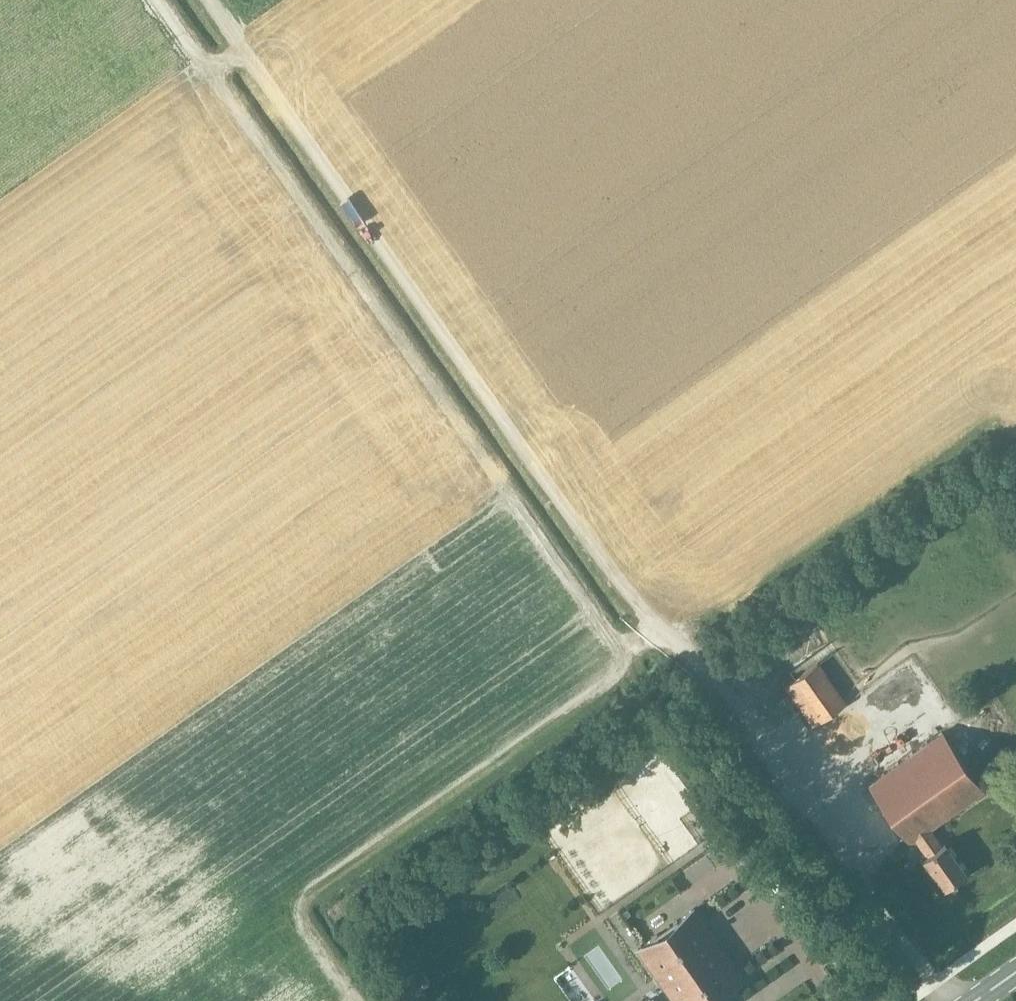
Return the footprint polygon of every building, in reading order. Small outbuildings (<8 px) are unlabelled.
[(812,727),(846,703),(818,662),(783,687),(812,727)] [(944,887),(966,872),(944,842),(941,844),(930,828),(983,791),(942,733),(869,784),(910,842),(915,839),(927,855),(923,857),(944,887)] [(698,762),(691,752),(685,756),(692,766),(698,762)] [(694,810),(706,826),(726,812),(713,796),(684,755),(674,762),(704,803),(694,810)] [(715,998),(743,978),(693,908),(677,920),(676,919),(673,922),(675,925),(659,937),(656,933),(653,936),(653,937),(641,945),(659,969),(667,964),(692,999),(689,1000),(716,1000),(715,998)] [(841,963),(836,956),(830,960),(835,967),(841,963)]
